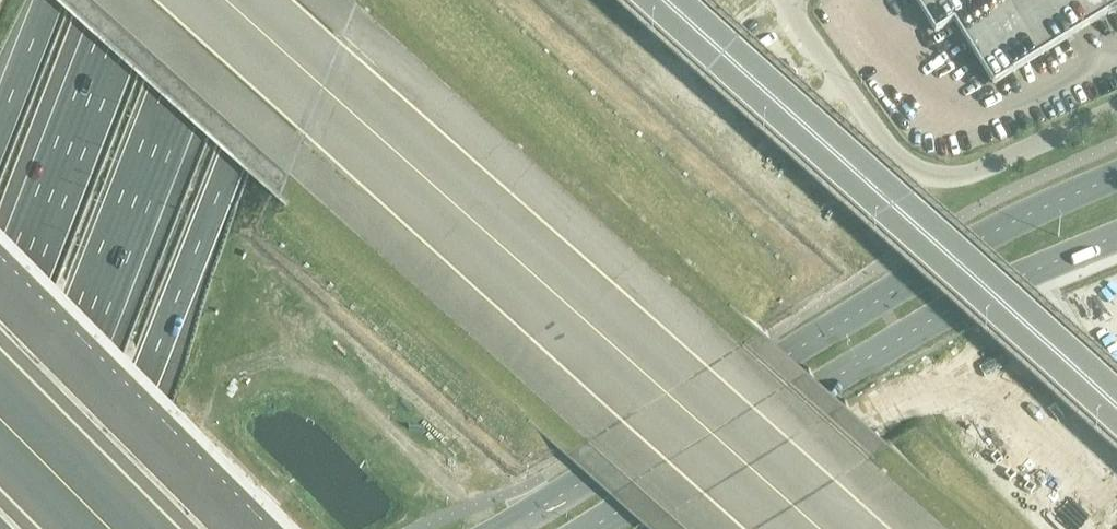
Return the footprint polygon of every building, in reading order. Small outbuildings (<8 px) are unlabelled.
[(1116,11),(1116,0),(914,0),(936,35),(954,24),(993,87),(1116,11)]
